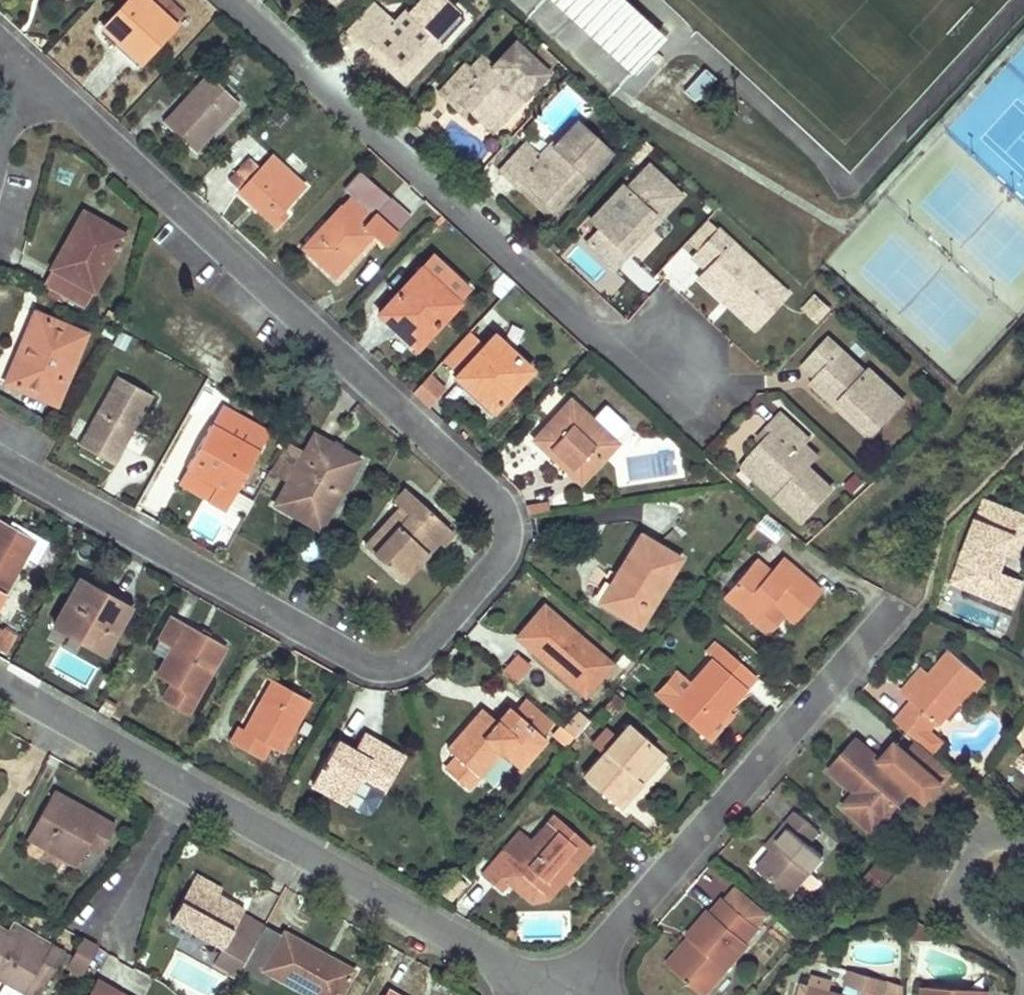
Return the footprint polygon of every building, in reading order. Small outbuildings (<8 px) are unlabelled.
[(126,2),(162,35),(173,24),(147,0),(128,0),(126,2)] [(173,24),(183,13),(169,0),(147,0),(173,24)] [(357,40),(368,50),(373,46),(398,69),(410,57),(415,62),(427,49),(422,43),(430,35),(441,46),(464,20),(442,0),(421,0),(409,13),(406,9),(393,23),(382,13),(357,40)] [(632,73),(670,32),(635,0),(553,0),(632,73)] [(126,2),(103,27),(111,35),(118,40),(121,37),(143,57),(162,35),(126,2)] [(373,46),(368,50),(389,69),(405,85),(441,46),(430,35),(422,43),(427,49),(415,62),(410,57),(398,69),(373,46)] [(524,100),(548,74),(516,44),(494,68),(491,65),(478,77),(471,70),(466,66),(441,93),(454,105),(458,100),(470,111),(476,116),(482,122),(494,110),(499,115),(511,102),(506,96),(512,89),(524,100)] [(478,77),(491,65),(483,58),(471,70),(478,77)] [(683,88),(693,101),(717,83),(707,70),(683,88)] [(207,73),(163,121),(178,135),(195,151),(238,104),(207,73)] [(524,100),(512,89),(506,96),(511,102),(499,115),(494,110),(482,122),(492,132),(524,100)] [(458,100),(454,105),(466,117),(470,111),(458,100)] [(526,144),(501,172),(513,184),(518,179),(529,189),(544,204),(556,191),(561,195),(574,182),(568,176),(575,170),(585,179),(608,155),(575,125),(554,147),(549,143),(538,155),(526,144)] [(651,147),(642,139),(627,157),(637,165),(651,147)] [(249,158),(228,182),(250,202),(264,214),(273,204),(281,212),(293,198),(249,158)] [(598,229),(586,243),(599,254),(616,269),(628,255),(617,245),(627,234),(632,238),(643,227),(638,222),(646,214),(657,223),(682,199),(648,168),(626,192),(621,188),(590,221),(598,229)] [(518,179),(513,184),(550,217),(585,179),(575,170),(568,176),(574,182),(561,195),(556,191),(544,204),(529,189),(518,179)] [(319,261),(335,276),(375,234),(386,245),(397,233),(406,224),(410,219),(362,173),(344,191),(350,197),(304,246),(319,261)] [(273,204),(264,214),(271,222),(281,212),(273,204)] [(95,230),(100,221),(83,211),(78,220),(95,230)] [(627,234),(617,245),(628,255),(657,223),(646,214),(638,222),(643,227),(632,238),(627,234)] [(92,292),(124,236),(100,221),(95,230),(78,220),(50,268),(92,292)] [(688,243),(698,252),(720,230),(709,220),(688,243)] [(698,252),(694,255),(707,269),(699,278),(714,292),(723,300),(734,288),(741,293),(735,300),(760,322),(789,293),(757,264),(754,268),(743,258),(747,254),(720,230),(698,252)] [(747,254),(743,258),(754,268),(757,264),(747,254)] [(431,278),(443,265),(433,255),(421,268),(431,278)] [(644,297),(658,286),(635,257),(622,268),(644,297)] [(417,348),(458,302),(456,300),(468,287),(443,265),(431,278),(421,268),(385,307),(405,325),(399,331),(411,342),(417,348)] [(92,292),(50,268),(41,284),(82,308),(92,292)] [(734,288),(723,300),(755,329),(760,322),(735,300),(741,293),(734,288)] [(821,325),(832,314),(814,298),(804,309),(821,325)] [(405,325),(385,307),(379,313),(385,319),(399,331),(405,325)] [(84,334),(34,312),(4,383),(26,392),(57,405),(84,334)] [(458,374),(485,346),(469,332),(443,360),(458,374)] [(458,374),(456,376),(492,410),(530,370),(494,337),(485,346),(458,374)] [(865,373),(829,339),(803,367),(815,379),(810,385),(821,395),(835,408),(844,397),(850,402),(846,406),(860,419),(866,413),(879,425),(903,399),(870,369),(865,373)] [(429,407),(446,388),(431,374),(414,393),(429,407)] [(153,396),(117,375),(78,444),(95,453),(110,461),(121,442),(126,445),(153,396)] [(844,397),(835,408),(869,438),(879,425),(866,413),(860,419),(846,406),(850,402),(844,397)] [(571,402),(534,441),(542,448),(547,452),(551,448),(573,469),(569,473),(581,483),(617,444),(571,402)] [(222,409),(213,426),(256,450),(266,434),(222,409)] [(782,413),(770,426),(776,431),(765,444),(758,451),(752,457),(766,469),(760,474),(775,489),(781,483),(786,488),(776,499),(801,520),(830,487),(808,465),(811,462),(799,450),(806,443),(810,438),(782,413)] [(256,450),(213,426),(188,470),(205,480),(218,487),(211,501),(223,509),(256,450)] [(770,426),(759,438),(765,444),(776,431),(770,426)] [(288,481),(275,504),(320,531),(360,460),(342,450),(315,435),(305,452),(303,455),(288,481)] [(286,441),(269,471),(288,481),(303,455),(305,452),(286,441)] [(806,443),(799,450),(811,462),(817,454),(806,443)] [(752,457),(743,467),(776,499),(786,488),(781,483),(775,489),(760,474),(766,469),(752,457)] [(188,470),(180,485),(211,501),(218,487),(205,480),(188,470)] [(405,489),(393,502),(400,507),(408,516),(399,526),(395,523),(369,551),(397,576),(422,548),(427,553),(438,541),(443,546),(449,539),(454,533),(405,489)] [(985,501),(961,560),(972,564),(963,587),(1011,606),(1021,582),(999,573),(1007,552),(1013,536),(1022,540),(1023,535),(1023,516),(985,501)] [(547,503),(527,506),(528,515),(549,512),(547,503)] [(400,507),(364,546),(369,551),(395,523),(399,526),(408,516),(400,507)] [(11,521),(8,527),(18,532),(33,541),(24,557),(36,564),(48,543),(11,521)] [(24,557),(33,541),(18,532),(8,527),(0,522),(0,600),(24,557)] [(621,565),(615,573),(620,577),(604,605),(639,626),(680,559),(640,534),(621,565)] [(1022,540),(1013,536),(1007,552),(1016,556),(1022,540)] [(422,548),(397,576),(403,581),(427,553),(422,548)] [(781,557),(769,571),(776,577),(788,563),(781,557)] [(756,559),(724,596),(754,623),(767,634),(785,615),(794,622),(806,608),(820,592),(788,563),(776,577),(769,571),(756,559)] [(972,564),(961,560),(952,583),(963,587),(972,564)] [(76,587),(53,625),(103,653),(128,609),(114,601),(102,594),(99,599),(76,587)] [(531,622),(521,633),(538,647),(535,652),(585,695),(610,664),(544,608),(531,622)] [(174,618),(160,641),(172,649),(159,674),(173,684),(164,700),(187,713),(224,646),(201,633),(174,618)] [(6,625),(2,631),(0,636),(0,637),(12,644),(15,638),(18,632),(6,625)] [(12,658),(21,642),(15,638),(12,644),(0,637),(0,652),(12,658)] [(716,641),(706,651),(713,659),(723,648),(716,641)] [(713,659),(671,707),(702,735),(716,719),(724,710),(726,712),(756,677),(723,648),(713,659)] [(984,679),(951,651),(942,661),(931,674),(927,670),(906,695),(912,700),(895,721),(920,742),(937,721),(941,724),(958,701),(963,705),(984,679)] [(516,656),(500,673),(516,687),(531,669),(516,656)] [(927,670),(924,667),(903,692),(906,695),(927,670)] [(239,729),(231,743),(261,759),(268,747),(279,753),(310,700),(294,691),(274,680),(245,732),(239,729)] [(104,698),(96,712),(109,719),(117,705),(104,698)] [(458,756),(447,770),(470,789),(500,753),(521,770),(547,741),(510,708),(491,729),(476,718),(461,735),(450,749),(458,756)] [(602,756),(584,777),(618,806),(630,793),(641,781),(634,775),(657,748),(630,724),(616,740),(602,756)] [(592,747),(602,756),(616,740),(606,731),(592,747)] [(855,740),(829,771),(854,793),(842,806),(860,821),(873,807),(880,809),(887,815),(910,787),(925,801),(950,772),(905,732),(880,761),(855,740)] [(365,736),(355,752),(370,760),(380,744),(365,736)] [(337,742),(312,784),(346,804),(360,781),(384,794),(404,758),(392,751),(380,744),(370,760),(355,752),(337,742)] [(664,754),(657,748),(634,775),(641,781),(664,754)] [(53,790),(27,838),(76,865),(87,848),(99,854),(114,826),(80,806),(53,790)] [(872,832),(887,815),(880,809),(873,807),(860,821),(872,832)] [(818,831),(795,812),(777,833),(766,847),(771,851),(758,867),(791,896),(813,870),(823,858),(808,844),(818,831)] [(523,832),(483,877),(499,891),(508,881),(517,870),(537,887),(558,862),(570,873),(591,848),(555,816),(533,841),(523,832)] [(883,887),(894,872),(874,858),(863,873),(883,887)] [(558,862),(537,887),(548,897),(560,883),(570,873),(558,862)] [(548,897),(537,887),(517,870),(508,881),(533,903),(548,897)] [(821,877),(813,870),(791,896),(803,905),(821,885),(821,877)] [(222,887),(196,872),(192,878),(219,894),(222,887)] [(214,964),(236,977),(251,952),(228,938),(243,913),(245,910),(232,902),(219,894),(192,878),(169,921),(172,922),(203,940),(222,950),(214,964)] [(765,915),(736,889),(726,901),(755,927),(765,915)] [(687,937),(696,945),(674,971),(702,994),(704,994),(748,945),(747,942),(758,929),(755,927),(726,901),(724,899),(712,913),(710,911),(695,929),(687,937)] [(243,913),(228,938),(251,952),(264,926),(243,913)] [(197,951),(203,940),(172,922),(165,933),(197,951)] [(37,935),(16,924),(11,932),(46,953),(51,944),(37,935)] [(65,951),(51,944),(46,953),(11,932),(10,934),(0,928),(0,980),(25,994),(33,979),(45,986),(65,951)] [(285,933),(265,970),(282,980),(311,994),(342,994),(355,972),(312,948),(285,933)] [(696,945),(687,937),(665,963),(674,971),(696,945)] [(83,940),(69,966),(83,975),(98,949),(83,940)] [(874,993),(880,994),(884,980),(850,970),(846,985),(861,989),(860,994),(874,994),(874,993)] [(119,994),(97,982),(90,994),(118,994),(119,994)] [(843,994),(860,994),(861,989),(846,985),(843,994)] [(925,986),(924,994),(987,994),(987,990),(925,986)] [(806,994),(838,994),(808,987),(806,994)]
